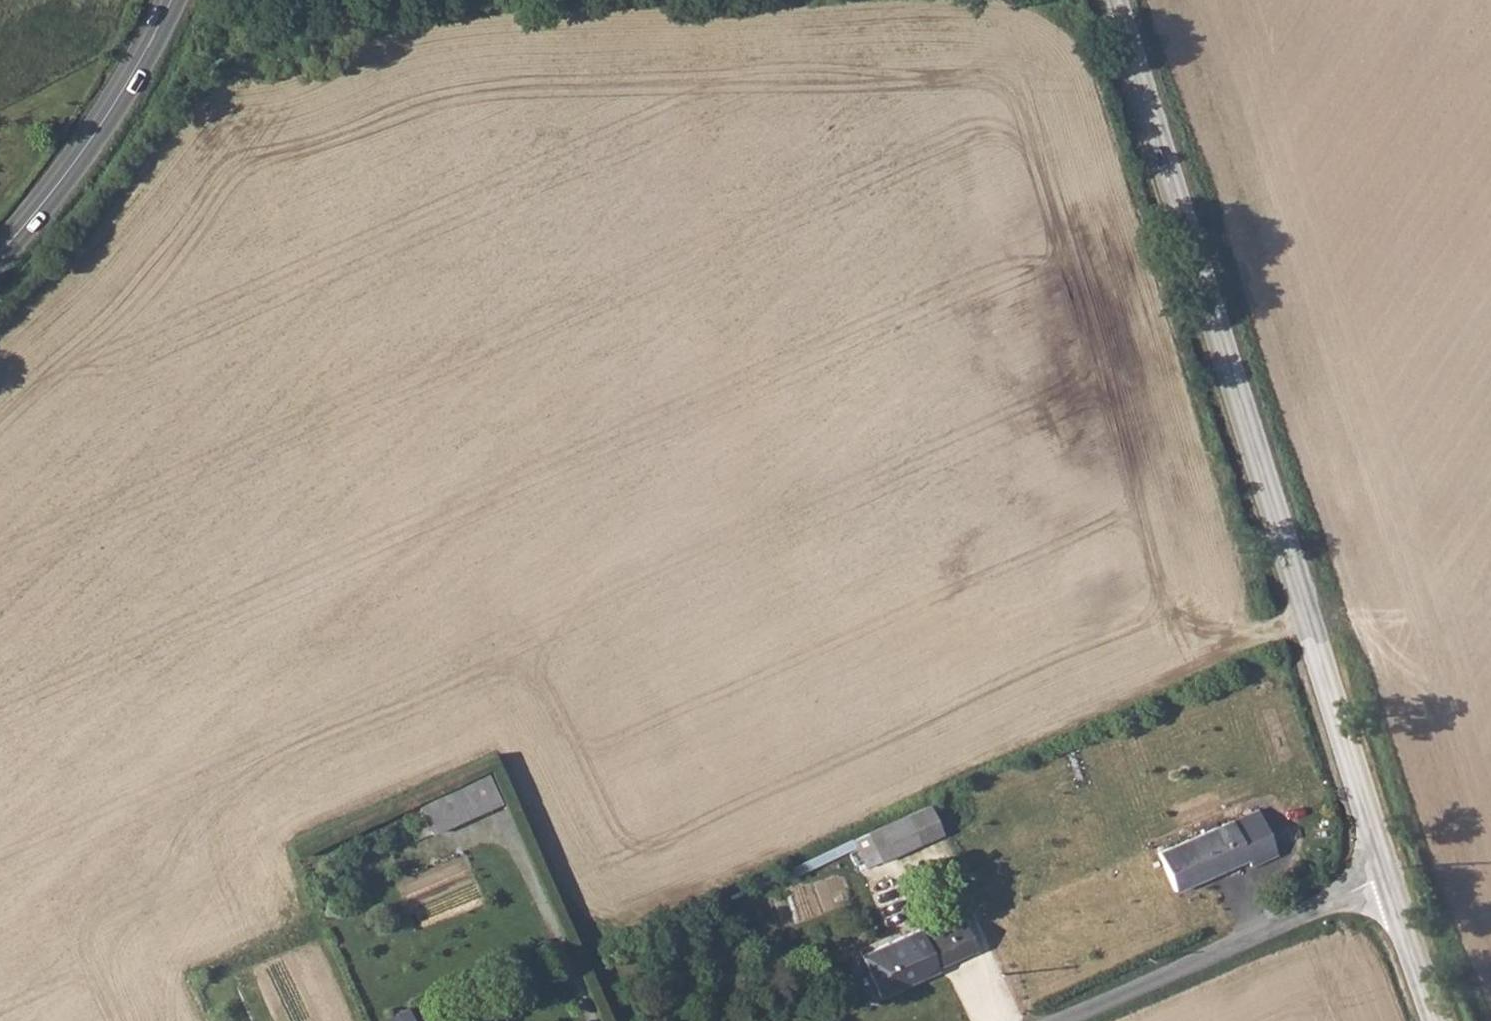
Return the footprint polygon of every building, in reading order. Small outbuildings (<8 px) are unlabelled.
[(495,774),(427,805),(440,831),(509,801),(495,774)] [(938,830),(941,836),(957,828),(944,799),(928,806),(930,810),(938,830)] [(1275,851),(1256,807),(1161,848),(1177,888),(1247,858),(1249,863),(1275,851)] [(913,841),(938,830),(930,810),(866,839),(878,866),(894,859),(904,882),(920,874),(912,854),(917,851),(913,841)] [(973,953),(960,924),(923,941),(920,934),(858,961),(875,1003),(938,976),(935,970),(973,953)] [(384,1016),(386,1020),(414,1020),(410,1007),(384,1016)]
